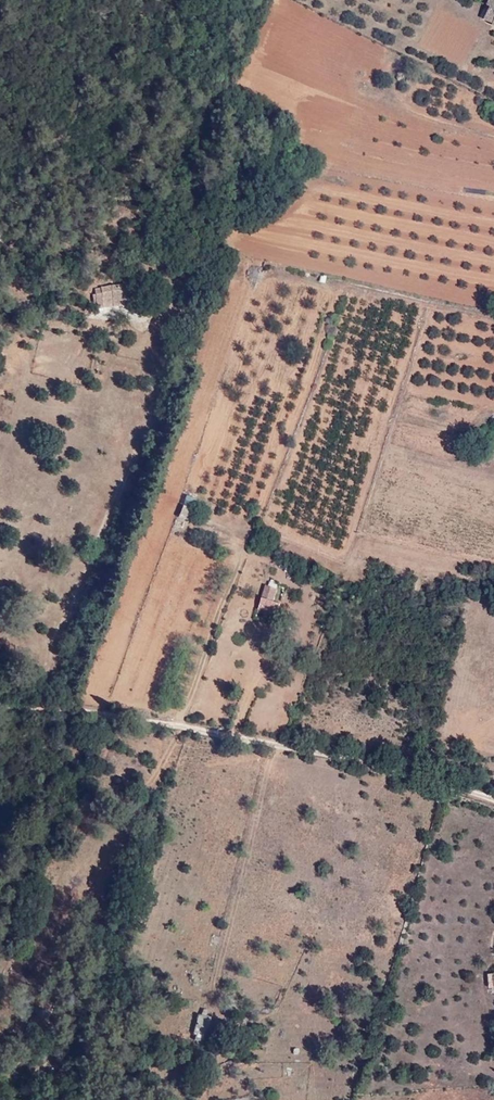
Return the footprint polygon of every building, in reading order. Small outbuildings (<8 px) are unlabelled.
[(487,5),(491,7),(484,20),(493,24),(493,0),(490,0),(487,5)] [(128,304),(126,285),(95,288),(96,294),(93,294),(94,307),(103,306),(103,307),(128,304)] [(180,503),(176,517),(190,522),(194,508),(180,503)] [(257,616),(274,622),(278,610),(271,608),(277,592),(269,589),(268,593),(265,592),(257,616)] [(202,1033),(208,1012),(199,1010),(201,1004),(197,1002),(195,1008),(192,1006),(187,1030),(202,1033)]
